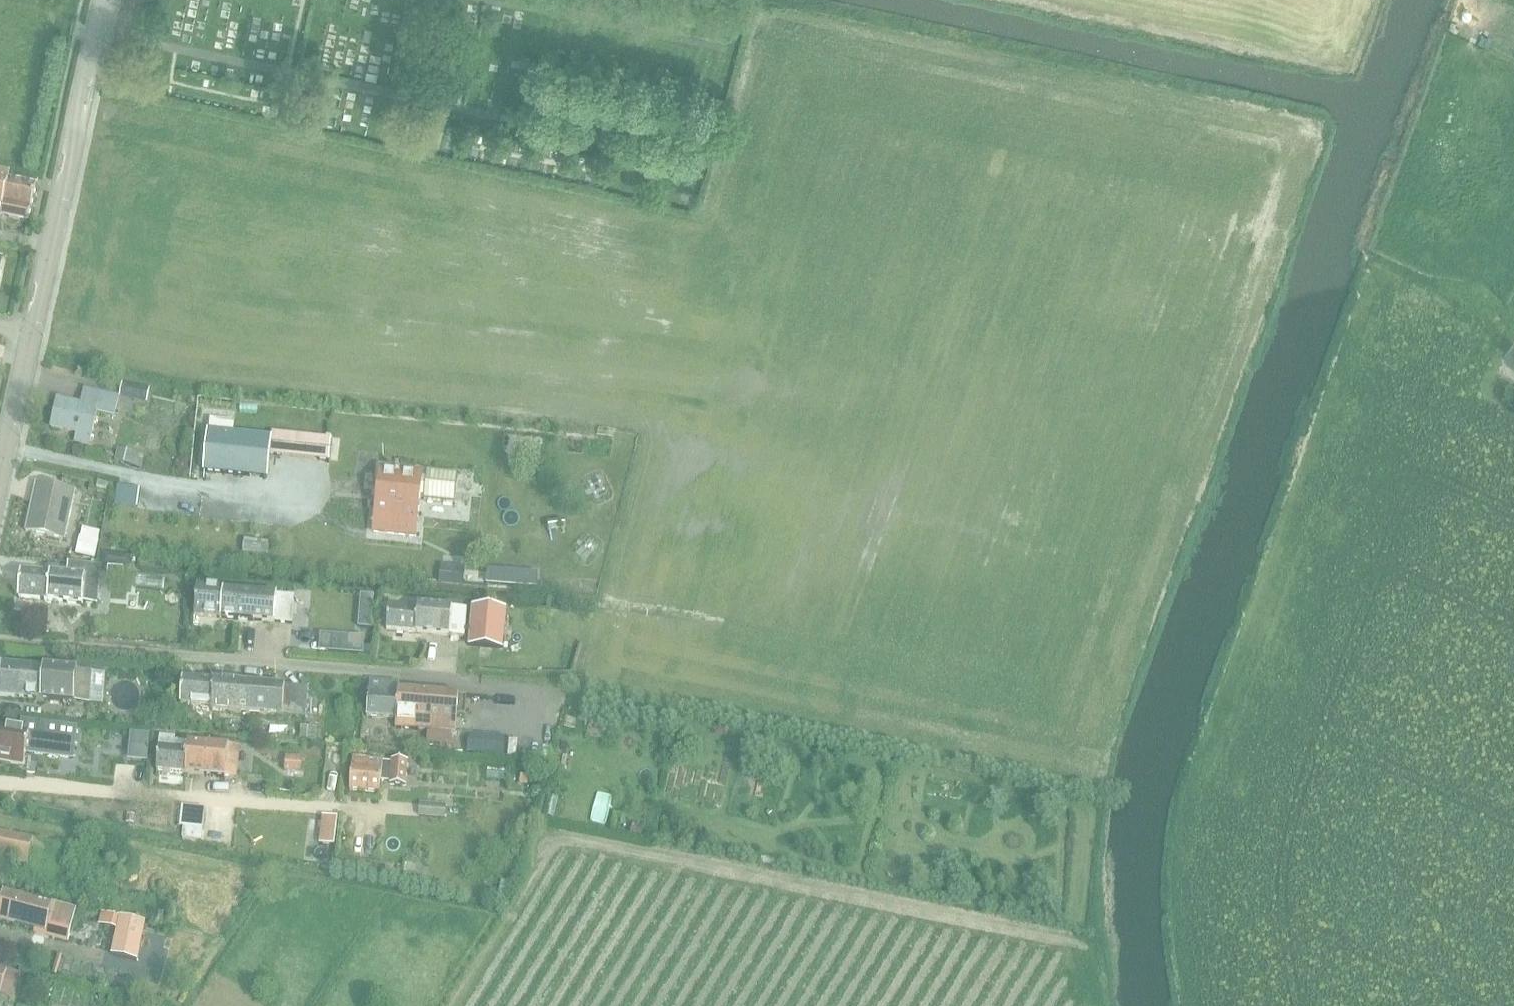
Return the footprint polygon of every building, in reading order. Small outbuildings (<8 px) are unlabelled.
[(2,206),(11,208),(9,217),(29,222),(36,185),(8,179),(7,180),(0,178),(0,206),(2,206)] [(96,412),(115,417),(119,397),(84,389),(81,403),(57,398),(51,427),(82,434),(80,443),(89,445),(96,412)] [(271,432),(271,437),(209,430),(205,470),(267,477),(269,453),(329,459),(332,439),(271,432)] [(115,461),(140,467),(144,453),(118,447),(115,461)] [(423,499),(454,503),(457,473),(426,469),(426,477),(420,476),(421,474),(382,469),(378,502),(376,502),(373,531),(416,536),(421,496),(424,496),(423,499)] [(26,530),(64,539),(75,491),(37,482),(26,530)] [(80,540),(99,545),(106,518),(86,513),(80,540)] [(276,541),(275,527),(249,528),(249,542),(276,541)] [(19,598),(97,605),(101,565),(68,562),(67,575),(22,571),(19,598)] [(447,563),(447,573),(474,574),(474,564),(447,563)] [(198,586),(195,615),(275,622),(290,624),(293,597),(277,596),(224,591),(224,589),(198,586)] [(389,607),(387,629),(464,636),(465,626),(467,609),(452,607),(418,604),(418,609),(389,607)] [(503,649),(506,608),(472,605),(468,646),(503,649)] [(102,704),(105,672),(1,663),(0,674),(0,696),(102,704)] [(212,710),(306,718),(308,688),(184,678),(182,704),(213,707),(212,710)] [(426,743),(455,745),(459,696),(399,691),(400,681),(370,678),(367,716),(396,718),(395,727),(427,730),(426,743)] [(539,679),(539,688),(559,690),(559,680),(539,679)] [(307,727),(327,729),(328,716),(308,715),(307,727)] [(24,767),(26,752),(73,758),(76,728),(22,721),(21,732),(0,729),(0,763),(24,767)] [(132,734),(131,746),(146,748),(148,736),(132,734)] [(160,735),(156,770),(169,772),(168,785),(184,787),(185,773),(236,778),(239,747),(175,741),(176,737),(160,735)] [(507,757),(541,761),(544,740),(509,737),(507,757)] [(278,744),(276,771),(324,775),(326,748),(278,744)] [(393,760),(392,762),(383,761),(383,760),(353,757),(350,789),(380,792),(382,778),(391,778),(390,783),(406,785),(408,762),(393,760)] [(599,805),(615,809),(620,783),(605,779),(599,805)] [(188,807),(186,827),(203,829),(205,809),(188,807)] [(49,872),(54,845),(0,835),(0,862),(49,872)] [(2,896),(0,895),(0,923),(66,940),(73,911),(3,893),(2,896)] [(137,955),(150,957),(153,943),(148,942),(150,935),(142,933),(145,921),(102,913),(100,923),(117,926),(111,955),(137,960),(137,955)] [(14,997),(20,976),(0,969),(0,993),(14,997)]
